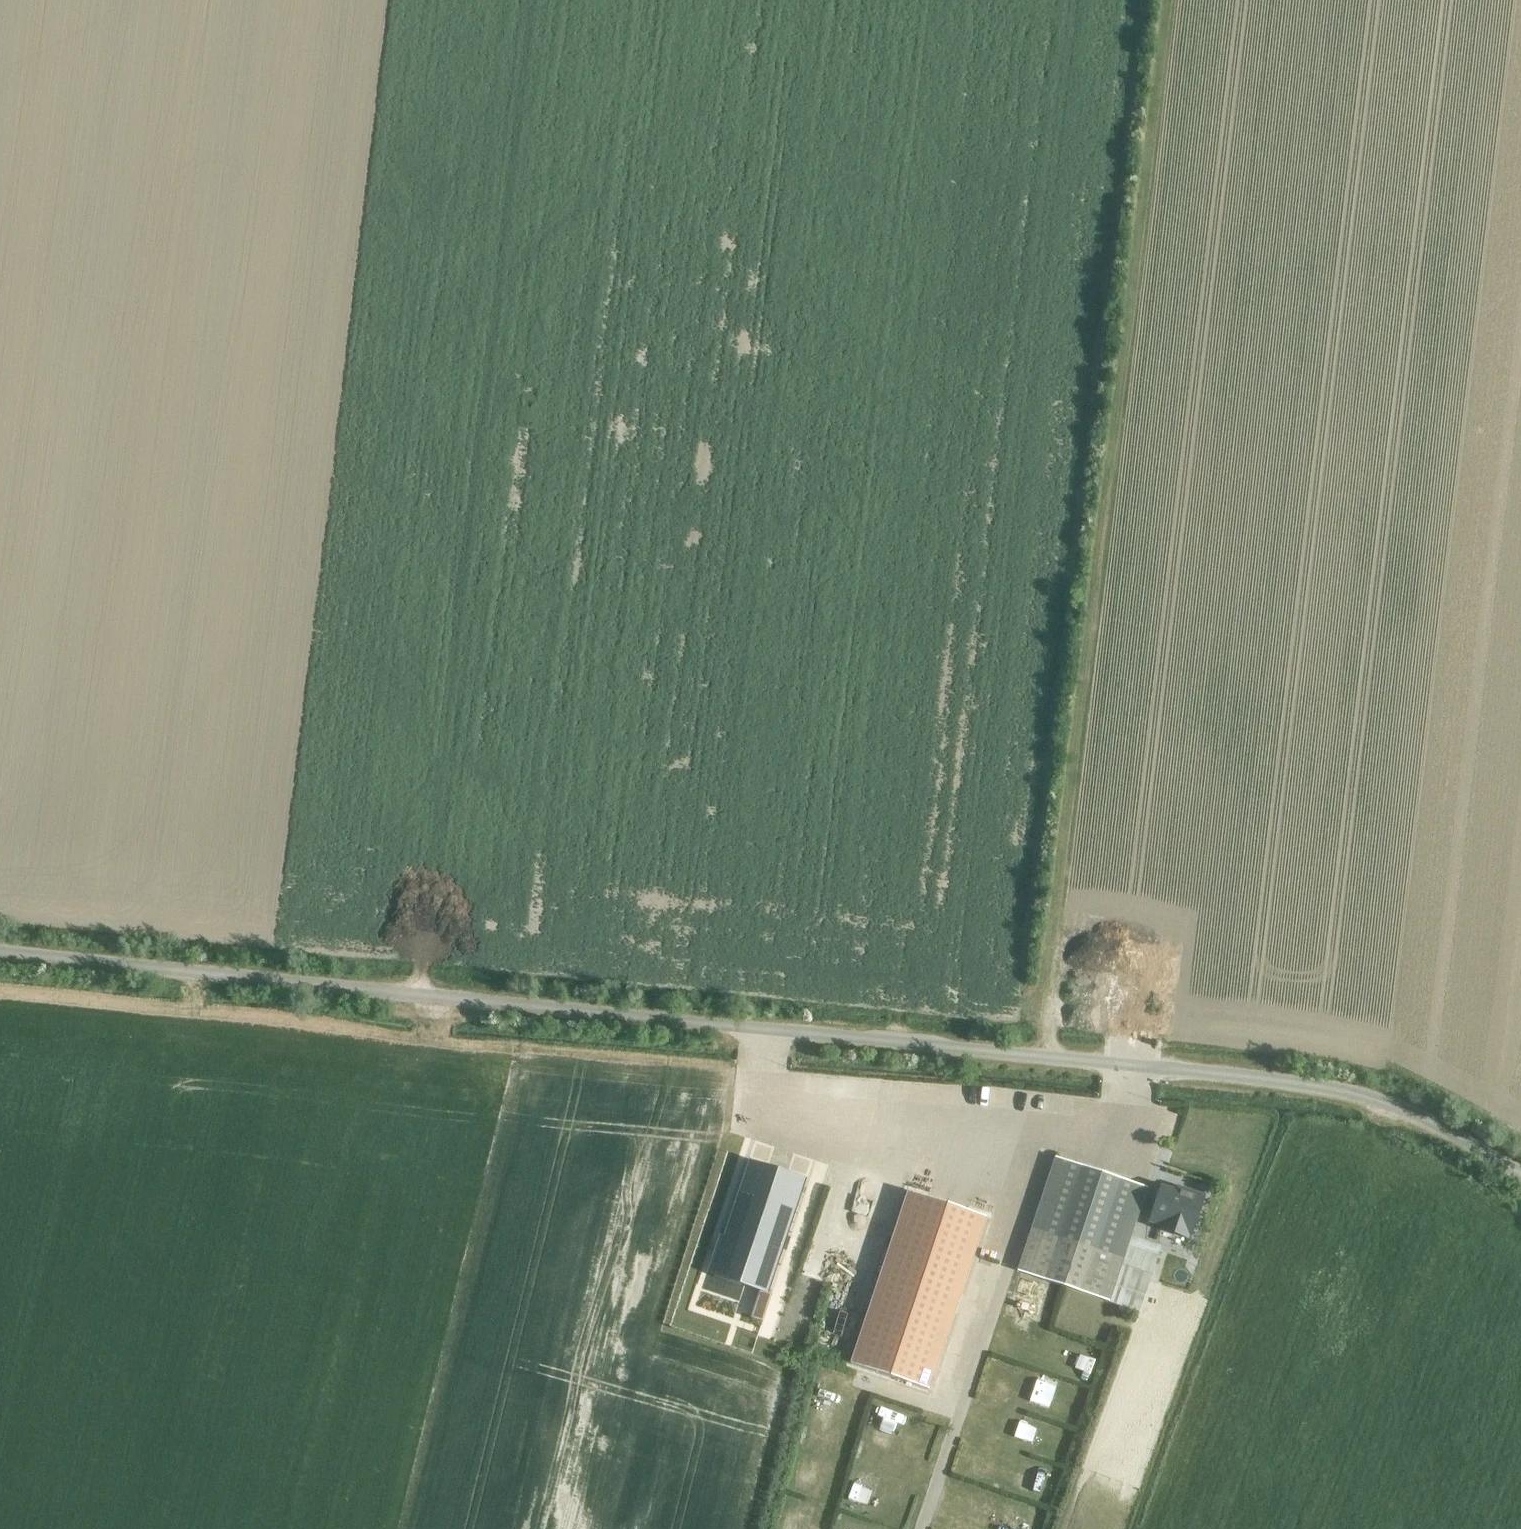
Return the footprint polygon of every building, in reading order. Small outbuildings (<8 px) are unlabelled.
[(1030,1234),(1017,1271),(1120,1305),(1119,1310),(1138,1316),(1160,1251),(1129,1241),(1147,1187),(1055,1157),(1030,1234)] [(711,1271),(710,1275),(759,1291),(768,1294),(806,1179),(748,1160),(711,1271)] [(1191,1236),(1204,1196),(1187,1190),(1185,1194),(1160,1186),(1148,1222),(1191,1236)] [(851,1364),(928,1390),(985,1217),(908,1191),(851,1364)]
